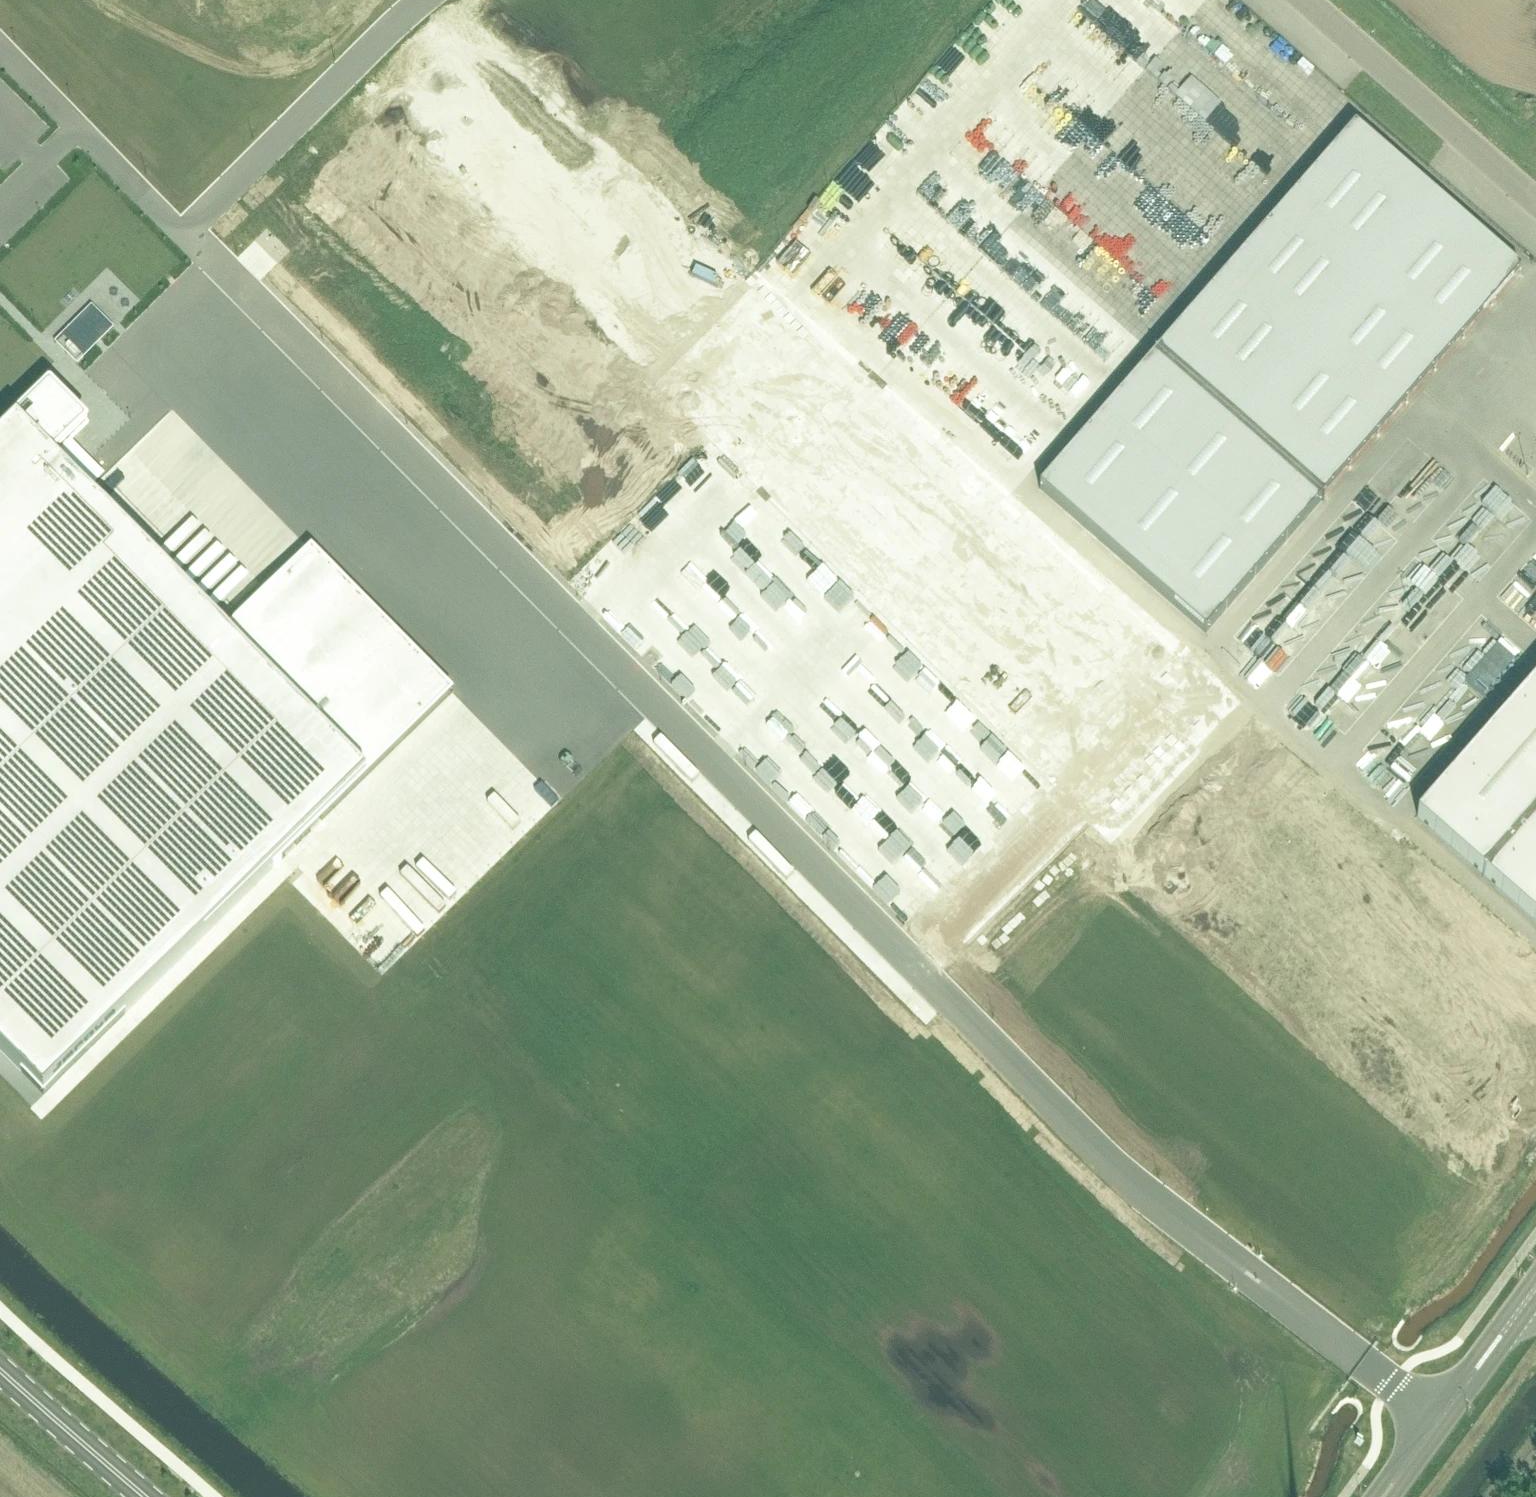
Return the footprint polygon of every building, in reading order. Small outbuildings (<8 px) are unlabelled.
[(1520,275),(1354,130),(1251,249),(1233,268),(1039,491),(1205,636),(1520,275)] [(452,694),(312,552),(226,636),(55,463),(53,460),(85,428),(50,392),(0,441),(0,1052),(44,1096),(452,694)] [(1409,583),(1398,597),(1417,612),(1427,598),(1409,583)] [(1417,818),(1535,923),(1535,682),(1417,818)]
